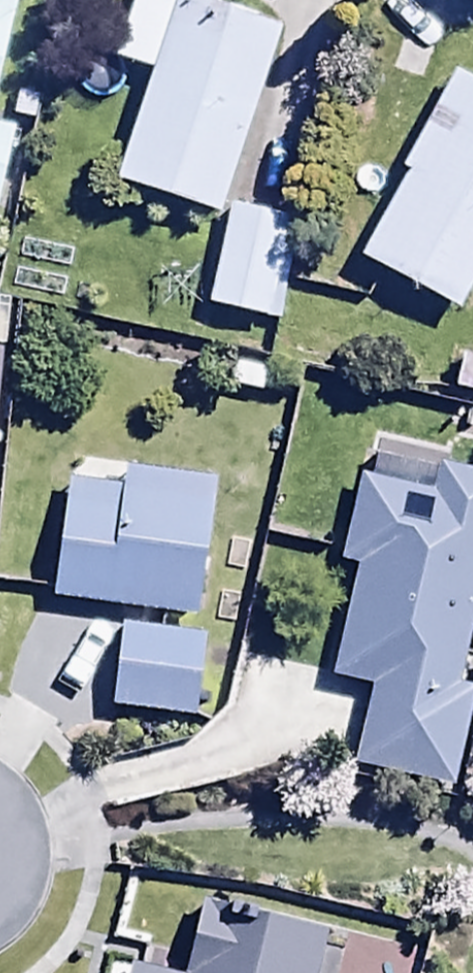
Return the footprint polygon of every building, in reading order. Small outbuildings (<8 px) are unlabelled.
[(16,0),(0,0),(0,70),(16,0)] [(275,22),(204,0),(124,0),(107,53),(146,65),(110,175),(216,209),(275,22)] [(447,67),(391,161),(401,167),(351,251),(448,310),(472,268),(472,83),(447,67)] [(15,128),(0,125),(0,194),(15,128)] [(293,213),(225,199),(205,301),(273,314),(293,213)] [(451,387),(472,392),(472,344),(461,341),(451,387)] [(360,471),(335,561),(348,565),(319,672),(371,687),(350,763),(444,789),(472,684),(472,680),(447,673),(472,579),(472,469),(439,460),(430,490),(360,471)] [(65,479),(50,598),(190,613),(205,478),(81,464),(79,481),(65,479)] [(203,633),(113,621),(101,712),(191,724),(203,633)] [(318,931),(190,901),(173,972),(308,972),(318,931)]
